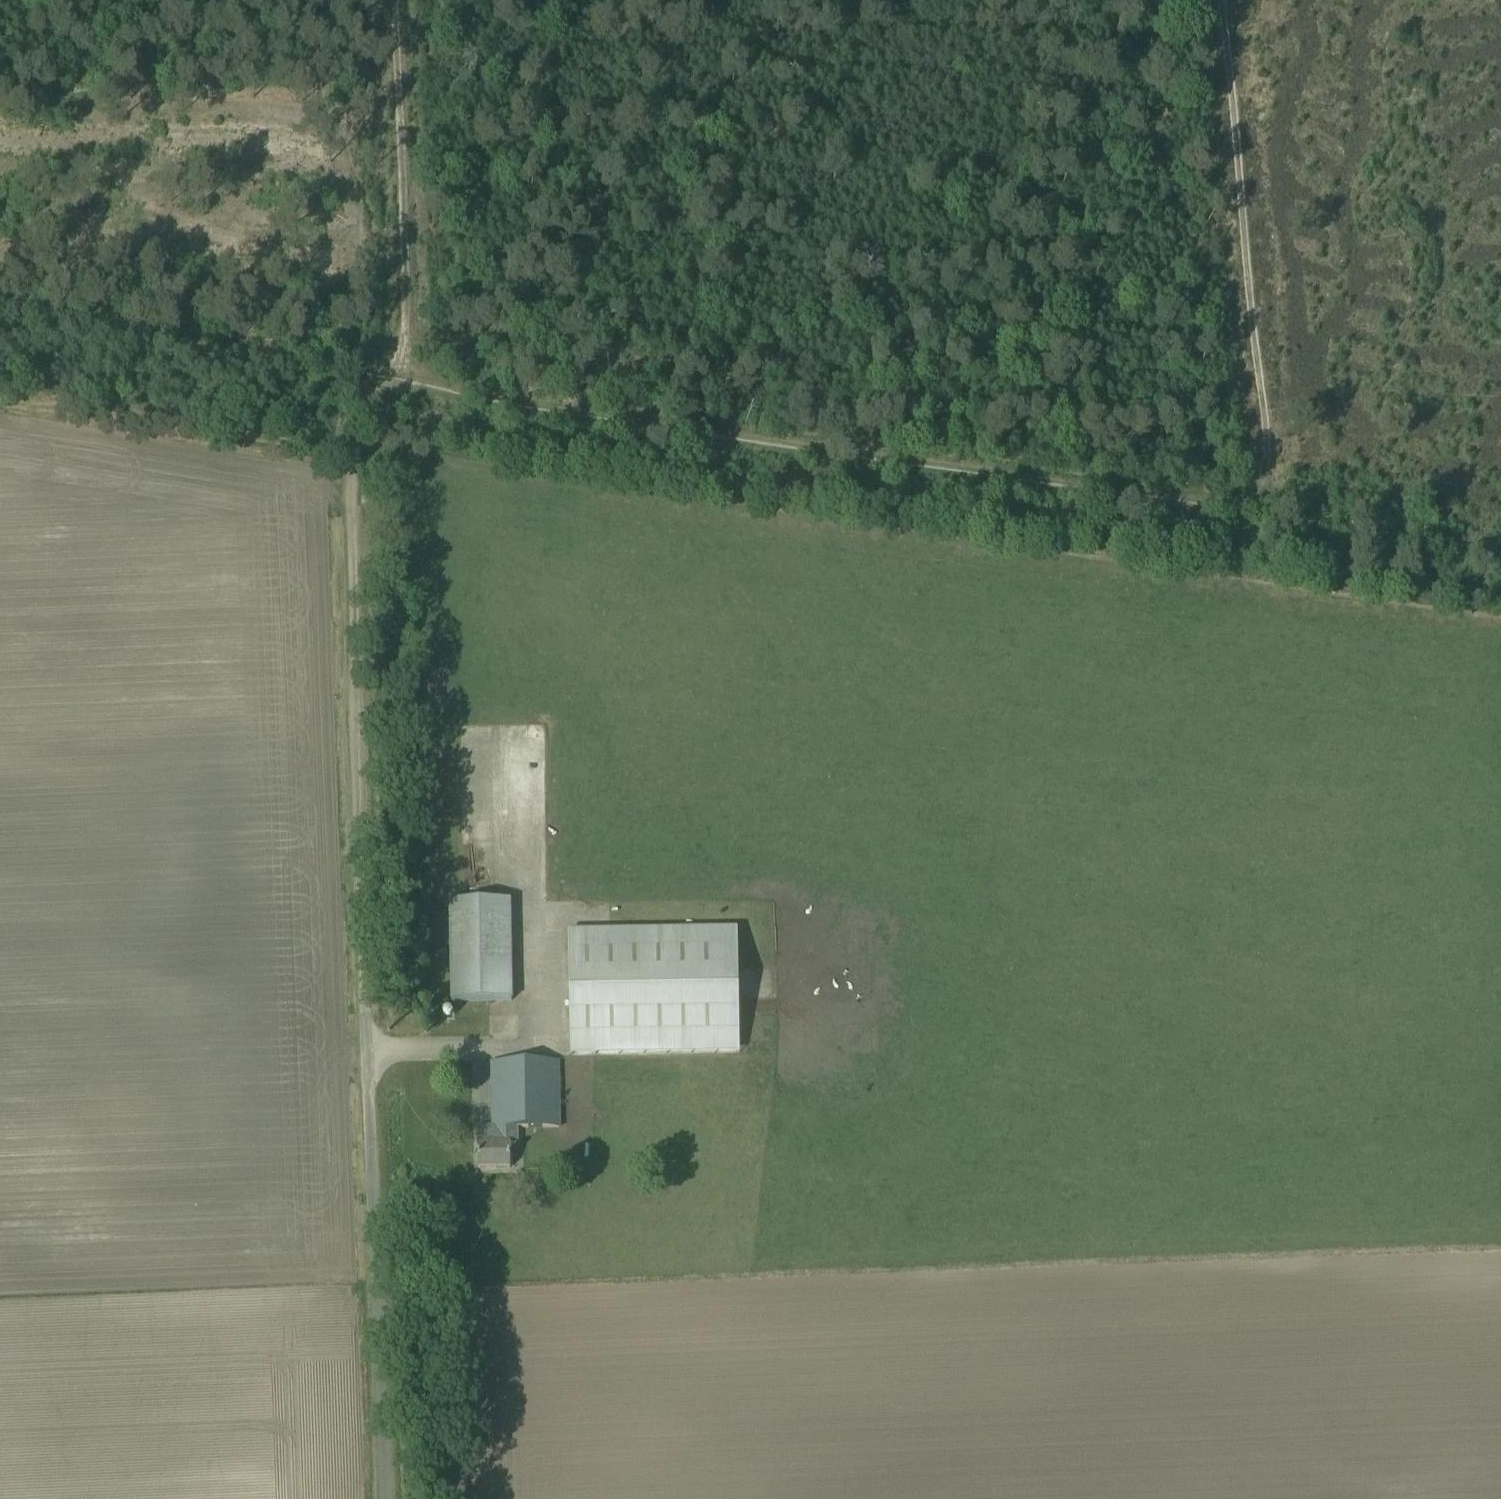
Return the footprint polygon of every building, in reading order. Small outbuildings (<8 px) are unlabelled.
[(449,902),(451,1002),(511,1001),(509,901),(449,902)] [(568,929),(570,1055),(740,1053),(737,927),(568,929)] [(772,996),(773,966),(740,965),(739,995),(772,996)] [(478,1144),(478,1169),(509,1168),(509,1144),(518,1144),(518,1128),(560,1128),(559,1061),(491,1062),(492,1127),(478,1127),(478,1144)]
